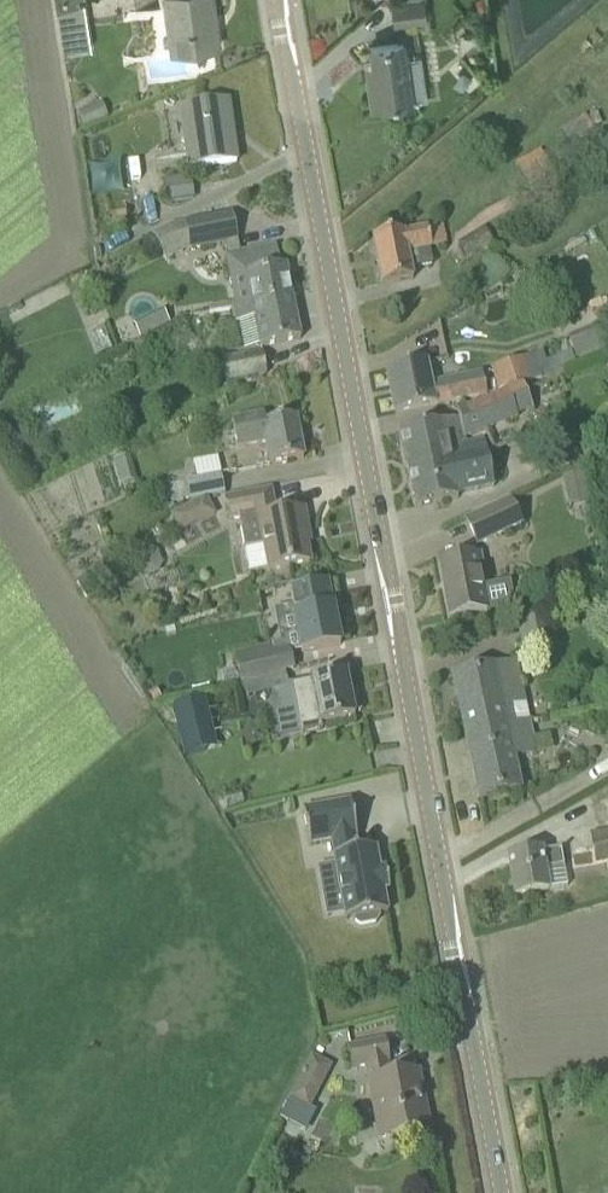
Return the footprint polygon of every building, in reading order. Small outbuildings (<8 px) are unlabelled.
[(57,11),(80,3),(80,0),(55,0),(57,11)] [(220,46),(217,25),(214,25),(213,17),(216,16),(214,0),(165,0),(170,34),(175,34),(178,52),(220,46)] [(395,23),(396,23),(426,19),(423,1),(393,5),(395,23)] [(403,42),(399,42),(371,46),(376,79),(369,80),(373,106),(412,101),(403,42)] [(189,169),(237,162),(233,133),(229,133),(228,125),(231,124),(228,103),(181,109),(189,169)] [(575,156),(600,142),(585,116),(560,130),(575,156)] [(528,189),(554,174),(540,150),(514,164),(528,189)] [(193,199),(191,179),(164,182),(167,203),(193,199)] [(225,245),(227,257),(238,308),(234,309),(237,321),(255,318),(261,348),(301,340),(286,268),(279,269),(275,248),(239,255),(231,214),(174,225),(154,236),(167,261),(183,253),(190,251),(190,253),(225,245)] [(404,233),(373,239),(382,286),(413,280),(411,269),(432,265),(429,249),(432,249),(431,248),(446,246),(442,226),(404,233)] [(484,228),(457,244),(467,261),(494,245),(484,228)] [(153,322),(157,331),(170,324),(166,316),(153,322)] [(544,351),(489,370),(496,389),(514,385),(530,382),(553,374),(544,351)] [(227,383),(267,374),(263,353),(223,361),(227,383)] [(427,363),(386,371),(395,414),(487,395),(482,373),(432,384),(427,363)] [(459,419),(399,432),(416,508),(495,491),(484,442),(466,446),(465,438),(518,418),(516,415),(530,410),(523,393),(510,398),(507,391),(457,411),(459,419)] [(296,418),(266,424),(264,414),(232,421),(238,448),(266,443),(270,465),(304,458),(296,418)] [(186,482),(186,483),(169,487),(172,504),(225,493),(221,475),(186,482)] [(256,514),(261,547),(245,550),(250,573),(269,570),(269,571),(309,563),(304,531),(307,531),(304,510),(275,515),(271,492),(227,500),(230,519),(256,514)] [(206,499),(191,507),(200,523),(214,515),(206,499)] [(466,520),(468,523),(478,545),(520,525),(509,500),(466,520)] [(135,561),(141,574),(150,578),(158,574),(163,566),(157,552),(148,548),(139,551),(135,561)] [(440,562),(450,618),(489,611),(479,555),(440,562)] [(302,654),(340,646),(333,608),(332,608),(327,583),(290,590),(295,615),(294,616),(302,654)] [(524,651),(554,645),(548,615),(517,622),(524,651)] [(253,681),(294,671),(287,643),(233,656),(240,685),(243,684),(253,681)] [(452,676),(457,698),(478,799),(521,790),(514,757),(530,754),(524,723),(529,722),(516,663),(452,676)] [(351,701),(346,674),(311,681),(294,685),(292,685),(302,735),(322,731),(321,725),(354,718),(354,714),(361,713),(358,699),(351,701)] [(257,697),(253,681),(243,684),(247,699),(257,697)] [(389,891),(388,885),(387,875),(386,869),(384,870),(380,870),(376,849),(358,852),(355,838),(357,838),(350,802),(303,811),(309,846),(331,843),(343,908),(345,918),(345,921),(347,921),(354,919),(355,923),(360,927),(376,924),(379,919),(379,915),(388,913),(384,892),(388,891),(389,891)] [(541,852),(509,858),(508,858),(515,897),(548,891),(544,872),(563,868),(560,851),(541,854),(541,852)] [(384,1042),(361,1047),(348,1049),(352,1072),(364,1070),(377,1141),(430,1130),(418,1072),(386,1079),(383,1063),(388,1062),(384,1042)] [(330,1068),(311,1058),(303,1074),(322,1083),(330,1068)]
